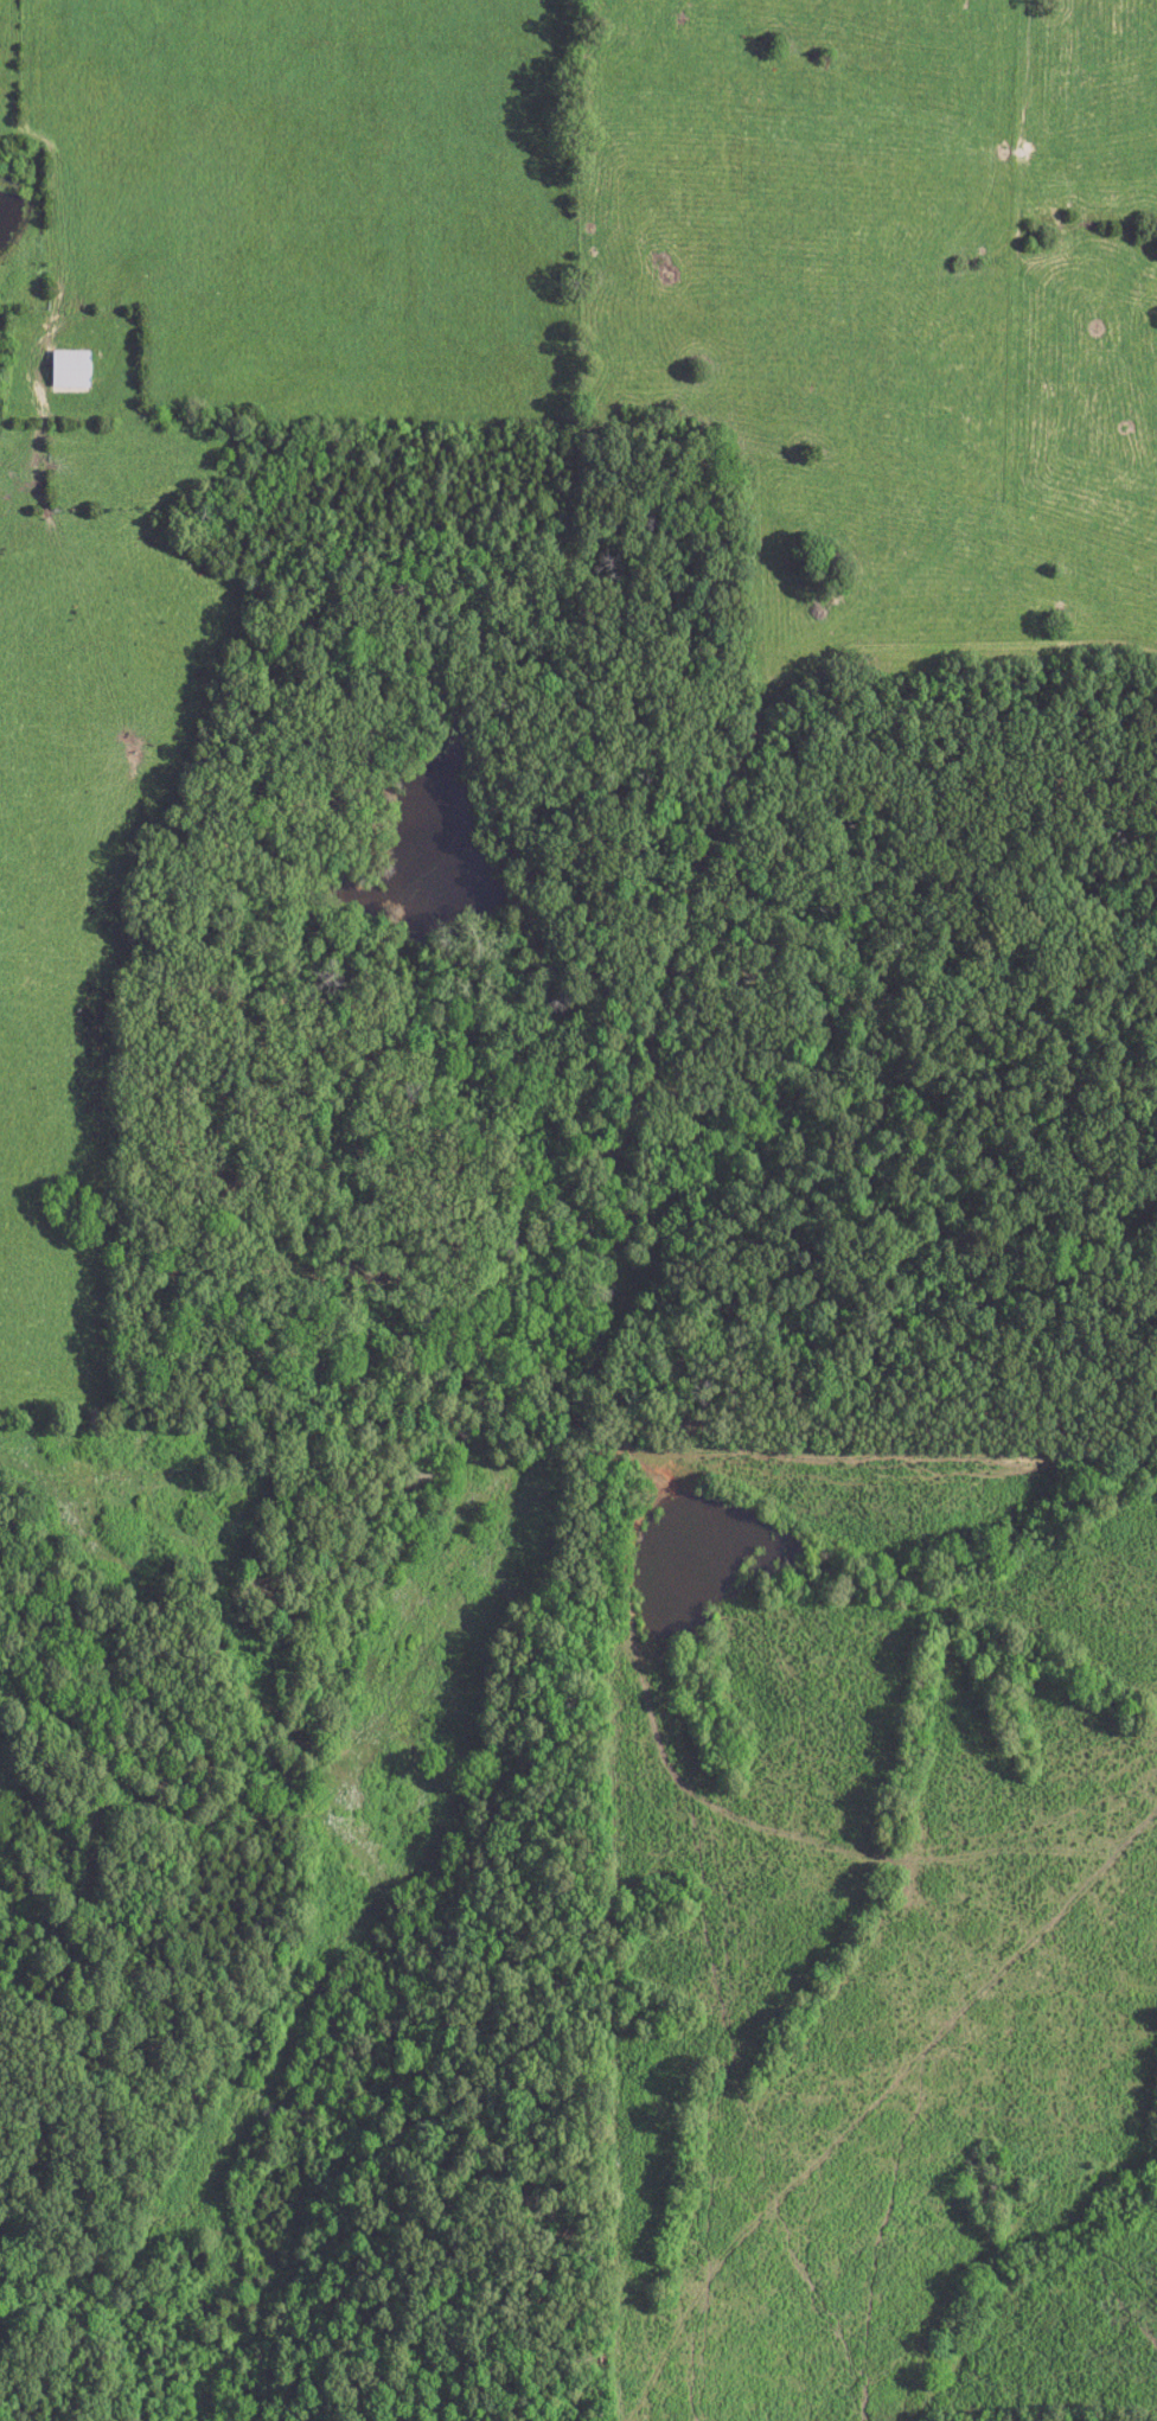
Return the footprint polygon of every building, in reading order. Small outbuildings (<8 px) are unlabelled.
[(89,388),(89,352),(51,352),(50,388),(89,388)]
